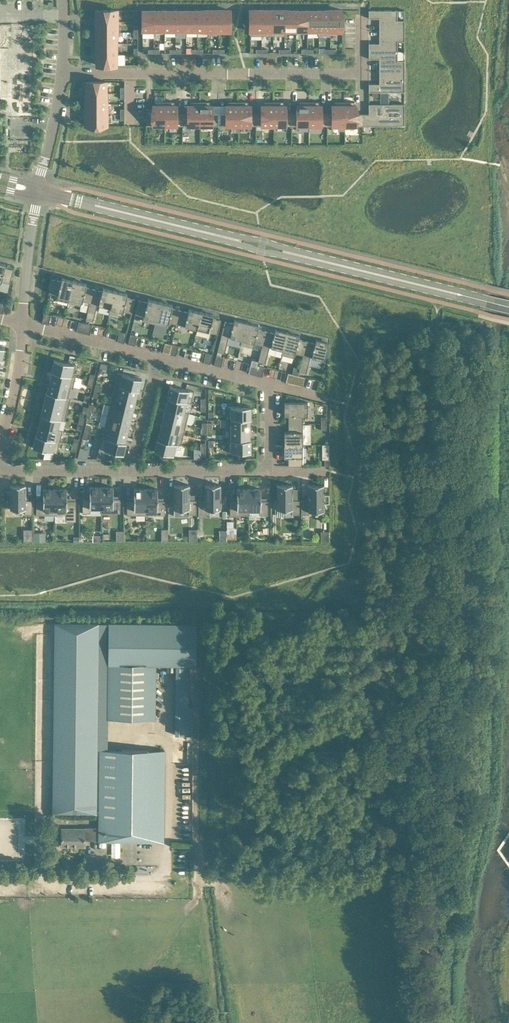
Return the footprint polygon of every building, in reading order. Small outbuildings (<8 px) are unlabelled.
[(96,21),(117,21),(117,10),(97,10),(96,10),(96,21)] [(154,31),(154,10),(143,10),(143,31),(154,31)] [(164,31),(164,10),(154,10),(154,31),(164,31)] [(164,10),(164,31),(175,31),(175,10),(164,10)] [(186,31),(186,10),(175,10),(175,31),(186,31)] [(197,31),(197,10),(186,10),(186,31),(197,31)] [(208,31),(208,10),(197,10),(197,31),(208,31)] [(208,10),(208,31),(219,31),(219,10),(208,10)] [(219,10),(219,31),(230,31),(230,10),(219,10)] [(262,10),(250,10),(250,36),(262,36),(262,10)] [(262,10),(262,36),(273,36),(273,10),(262,10)] [(285,36),(285,33),(285,10),(273,10),(273,36),(285,36)] [(285,33),(296,33),(296,10),(285,10),(285,33)] [(296,10),(296,33),(307,33),(307,10),(296,10)] [(318,10),(307,10),(307,33),(318,33),(318,10)] [(318,10),(318,33),(318,36),(331,36),(331,33),(331,10),(318,10)] [(331,10),(331,33),(342,33),(342,10),(331,10)] [(379,18),(379,31),(404,31),(404,20),(397,20),(397,10),(370,10),(369,10),(369,14),(369,18),(379,18)] [(96,32),(117,32),(117,21),(96,21),(96,32)] [(369,43),(369,51),(397,51),(397,41),(404,41),(404,31),(379,31),(379,43),(369,43)] [(117,32),(96,32),(96,43),(117,43),(117,32)] [(117,43),(96,43),(96,54),(117,54),(117,43)] [(379,59),(379,71),(404,71),(404,61),(397,61),(397,51),(369,51),(369,59),(379,59)] [(117,54),(96,54),(96,65),(117,65),(117,54)] [(369,91),(369,92),(371,92),(378,92),(404,92),(404,71),(379,71),(379,84),(369,84),(369,91)] [(86,82),(86,93),(107,93),(106,82),(86,82)] [(86,104),(107,104),(107,93),(86,93),(86,104)] [(182,126),(200,126),(200,101),(190,102),(190,105),(188,105),(188,114),(182,114),(182,126)] [(210,102),(200,101),(200,126),(218,126),(218,114),(212,114),(212,105),(210,105),(210,102)] [(165,126),(165,102),(155,102),(155,105),(153,105),(153,109),(146,109),(146,126),(165,126)] [(165,102),(165,126),(182,126),(182,114),(176,114),(176,105),(174,105),(174,102),(165,102)] [(220,126),(238,126),(238,102),(228,102),(228,105),(226,105),(226,114),(220,114),(220,126)] [(256,126),(256,114),(250,114),(250,105),(248,105),(248,102),(238,102),(238,126),(256,126)] [(256,126),(274,126),(274,102),(264,102),(264,105),(262,105),(262,114),(256,114),(256,126)] [(283,102),(274,102),(274,126),(291,126),(291,114),(285,114),(285,105),(283,105),(283,102)] [(291,114),(291,126),(309,126),(309,102),(299,102),(299,105),(297,105),(297,114),(291,114)] [(319,102),(309,102),(309,126),(327,126),(327,114),(321,114),(321,105),(319,105),(319,102)] [(333,114),(327,114),(327,126),(344,126),(344,102),(335,102),(335,105),(333,105),(333,114)] [(362,126),(362,114),(356,114),(356,105),(354,105),(354,102),(344,102),(344,126),(362,126)] [(86,104),(86,115),(107,115),(107,104),(86,104)] [(369,114),(362,114),(362,126),(403,126),(405,126),(405,104),(369,104),(369,114)] [(107,126),(107,115),(86,115),(86,126),(107,126)] [(0,262),(0,286),(1,281),(10,283),(13,269),(5,267),(6,263),(0,262)] [(69,302),(74,280),(62,277),(61,281),(52,279),(49,293),(58,295),(57,300),(69,302)] [(85,287),(86,283),(74,280),(69,302),(81,305),(82,301),(90,303),(94,289),(85,287)] [(90,303),(86,319),(93,321),(97,304),(110,308),(111,308),(115,290),(103,287),(102,291),(94,289),(90,303)] [(132,313),(135,299),(126,297),(127,293),(115,290),(111,308),(110,308),(109,312),(122,315),(123,311),(132,313)] [(143,321),(155,324),(160,301),(148,298),(147,302),(139,300),(135,314),(144,316),(143,321)] [(176,324),(180,310),(172,308),(173,304),(163,302),(160,301),(155,324),(167,327),(168,322),(176,324)] [(188,312),(180,310),(176,324),(197,329),(201,311),(189,308),(188,312)] [(204,312),(201,311),(197,329),(218,334),(221,320),(212,318),(213,314),(204,312)] [(49,324),(51,315),(44,313),(42,322),(49,324)] [(242,340),(246,322),(234,319),(233,323),(225,321),(217,351),(225,353),(229,337),(242,340)] [(85,323),(79,321),(76,331),(83,332),(85,323)] [(254,343),(262,345),(266,331),(258,329),(259,325),(249,323),(246,322),(242,340),(241,345),(253,348),(254,343)] [(85,323),(83,332),(90,334),(92,325),(85,323)] [(274,333),(266,331),(262,345),(258,361),(259,361),(265,363),(266,359),(267,358),(269,346),(271,347),(283,350),(287,332),(285,332),(275,329),(274,333)] [(124,343),(126,333),(120,331),(117,341),(124,343)] [(295,353),(303,355),(306,341),(299,339),(300,335),(287,332),(283,350),(281,354),(294,358),(295,353)] [(130,334),(128,343),(135,345),(137,336),(130,334)] [(315,343),(306,341),(303,355),(299,371),(306,373),(307,368),(310,356),(312,357),(324,360),(329,342),(316,339),(315,343)] [(165,342),(162,352),(169,353),(172,344),(165,342)] [(178,346),(172,344),(169,353),(176,355),(178,346)] [(206,352),(204,362),(210,364),(213,354),(206,352)] [(216,355),(214,365),(221,366),(223,357),(216,355)] [(57,360),(54,359),(51,371),(52,372),(52,371),(73,376),(76,365),(62,361),(62,360),(57,359),(57,360)] [(258,365),(259,361),(258,361),(252,359),(251,363),(251,364),(248,373),(255,375),(257,365),(258,365)] [(264,367),(258,365),(257,365),(255,375),(262,376),(264,367)] [(52,371),(52,372),(50,382),(71,387),(73,388),(76,376),(73,376),(52,371)] [(118,372),(115,384),(138,390),(139,390),(142,378),(139,378),(139,377),(135,375),(135,377),(118,372)] [(288,372),(286,382),(294,384),(296,384),(298,375),(296,375),(292,374),(288,372)] [(298,375),(296,384),(303,386),(305,377),(298,375)] [(68,397),(71,387),(50,382),(47,392),(68,397)] [(135,401),(138,390),(115,384),(112,395),(114,395),(135,401)] [(168,397),(186,402),(191,403),(194,391),(177,387),(177,386),(173,385),(172,386),(170,385),(167,397),(168,397)] [(44,403),(68,409),(71,398),(68,397),(47,392),(46,392),(44,403)] [(114,395),(112,405),(133,410),(135,401),(114,395)] [(166,407),(184,412),(186,402),(168,397),(166,407)] [(289,423),(303,423),(303,415),(308,415),(308,402),(284,402),(284,415),(289,415),(289,423)] [(42,415),(60,419),(65,420),(68,409),(44,403),(41,415),(42,415)] [(107,415),(130,421),(133,410),(112,405),(110,405),(107,415)] [(250,418),(251,418),(251,406),(248,406),(248,405),(243,405),(243,406),(228,406),(228,418),(250,418)] [(189,413),(184,412),(166,407),(163,418),(186,423),(189,413)] [(58,429),(60,419),(42,415),(39,425),(58,430),(58,429)] [(128,432),(130,421),(107,415),(104,426),(109,428),(128,432)] [(163,418),(160,428),(184,434),(186,423),(163,418)] [(250,418),(228,418),(226,418),(226,429),(231,429),(250,429),(250,418)] [(284,432),(284,444),(303,444),(303,423),(289,423),(289,432),(284,432)] [(37,436),(60,441),(63,430),(58,429),(58,430),(39,425),(37,435),(37,436)] [(109,428),(107,437),(125,442),(128,432),(109,428)] [(184,434),(160,428),(158,439),(176,444),(181,445),(183,434),(184,434)] [(231,429),(231,439),(250,439),(250,429),(231,429)] [(36,435),(33,447),(35,447),(35,449),(40,450),(40,449),(57,453),(60,441),(37,436),(37,435),(36,435)] [(99,448),(96,459),(111,459),(112,451),(116,452),(116,453),(120,454),(121,453),(123,454),(126,442),(125,442),(107,437),(102,436),(99,448)] [(158,439),(157,438),(154,450),(156,451),(156,452),(161,453),(161,452),(173,455),(176,444),(158,439)] [(250,439),(231,439),(228,439),(228,452),(243,452),(243,453),(248,453),(248,452),(251,452),(251,439),(250,439)] [(303,466),(303,444),(284,444),(284,457),(289,457),(288,466),(303,466)] [(25,514),(33,514),(32,500),(26,500),(26,485),(10,485),(10,509),(17,509),(17,510),(19,510),(19,509),(25,509),(25,514)] [(174,485),(174,509),(180,509),(180,510),(183,510),(183,509),(189,509),(189,514),(196,514),(196,500),(189,500),(189,485),(174,485)] [(205,500),(198,500),(198,514),(209,514),(209,509),(212,509),(212,510),(214,510),(214,509),(220,509),(220,485),(205,485),(205,500)] [(277,509),(283,509),(283,510),(286,510),(286,509),(292,509),(292,514),(299,514),(299,500),(292,500),(292,485),(277,485),(277,509)] [(301,500),(301,514),(309,514),(309,511),(315,511),(315,512),(317,512),(317,511),(323,511),(323,503),(329,503),(329,494),(324,494),(324,485),(308,485),(308,500),(301,500)] [(101,508),(101,487),(89,487),(90,499),(83,499),(83,513),(90,513),(90,508),(101,508)] [(113,487),(101,487),(101,508),(101,513),(120,513),(120,499),(113,499),(113,487)] [(43,501),(36,501),(36,515),(55,515),(55,489),(43,489),(43,501)] [(67,489),(55,489),(55,515),(66,515),(66,521),(76,521),(76,501),(67,501),(67,489)] [(127,515),(146,515),(146,489),(134,489),(134,501),(127,501),(127,515)] [(158,489),(146,489),(146,515),(165,515),(165,501),(158,501),(158,489)] [(249,512),(249,489),(237,489),(237,501),(230,501),(230,515),(249,515),(249,512)] [(261,489),(249,489),(249,512),(260,512),(260,515),(268,515),(268,501),(261,501),(261,489)] [(55,623),(53,813),(96,813),(98,664),(98,623),(55,623)] [(98,623),(98,664),(108,664),(156,665),(176,665),(188,665),(195,665),(196,665),(196,624),(98,623)] [(108,664),(108,720),(155,720),(156,665),(108,664)] [(176,665),(175,735),(187,735),(188,665),(176,665)] [(85,829),(85,839),(98,839),(98,840),(164,841),(165,750),(99,749),(98,829),(85,829)] [(85,839),(85,829),(85,828),(62,828),(62,846),(85,846),(85,839)] [(362,924),(350,924),(349,934),(361,934),(362,924)]
